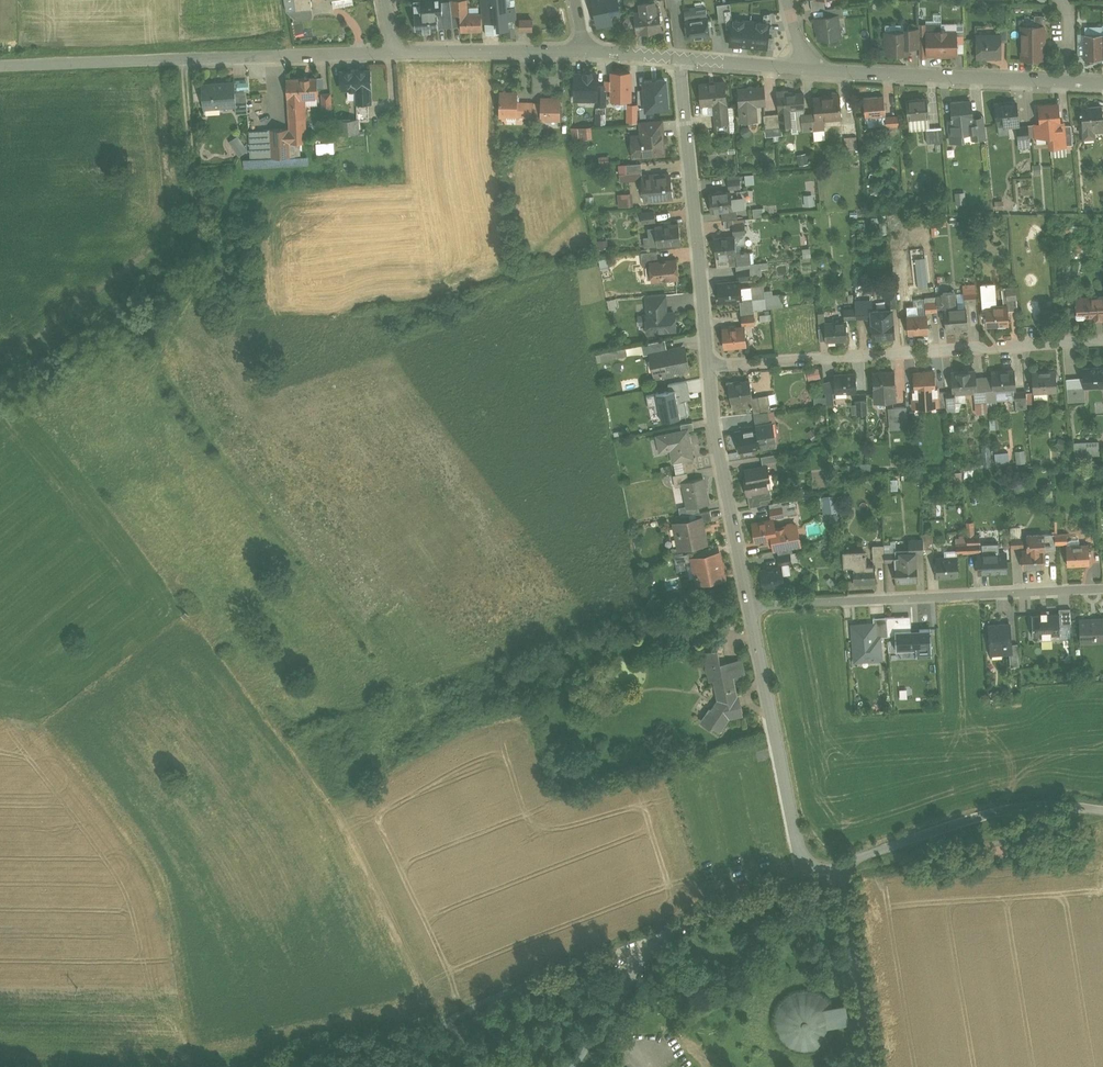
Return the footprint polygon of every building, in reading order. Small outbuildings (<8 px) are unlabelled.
[(287,12),(312,9),(311,0),(285,0),(287,12)] [(415,11),(416,30),(438,28),(437,15),(444,15),(452,14),(450,0),(449,0),(449,2),(438,3),(438,0),(414,0),(415,11)] [(452,14),(460,14),(461,27),(461,31),(482,31),(481,13),(468,13),(467,0),(452,0),(452,14)] [(485,22),(498,21),(499,29),(507,28),(506,19),(517,18),(516,8),(515,8),(515,11),(515,8),(506,9),(505,0),(483,0),(485,22)] [(597,21),(610,18),(619,7),(618,0),(593,0),(597,21)] [(639,4),(640,12),(634,13),(635,15),(628,16),(624,21),(625,28),(630,32),(637,31),(637,33),(662,30),(658,6),(656,7),(655,1),(639,4)] [(730,4),(717,5),(719,21),(732,20),(730,4)] [(843,7),(835,8),(836,15),(837,15),(837,18),(844,17),(843,7)] [(707,16),(706,8),(685,11),(686,19),(707,16)] [(452,14),(444,15),(445,28),(453,27),(452,14)] [(461,27),(460,14),(452,14),(453,27),(461,27)] [(836,15),(816,18),(819,40),(840,37),(837,18),(837,15),(836,15)] [(1043,16),(1034,16),(1034,27),(1043,27),(1043,16)] [(707,18),(686,21),(688,39),(710,36),(707,18)] [(510,20),(511,30),(507,30),(508,37),(516,36),(514,20),(510,20)] [(532,20),(520,20),(520,30),(532,30),(532,20)] [(751,21),(732,20),(730,45),(748,47),(751,21)] [(769,23),(761,22),(751,21),(748,47),(767,48),(769,23)] [(1034,27),(1022,27),(1022,60),(1043,59),(1043,37),(1045,35),(1045,30),(1043,28),(1043,27),(1034,27)] [(919,29),(907,29),(907,32),(907,47),(909,47),(919,47),(919,44),(919,29)] [(1008,42),(1008,29),(999,29),(999,35),(1000,35),(1000,42),(1008,42)] [(926,32),(926,44),(926,55),(937,55),(937,57),(942,56),(941,31),(937,31),(937,32),(926,32)] [(957,31),(946,32),(946,31),(941,31),(942,56),(946,56),(946,55),(957,55),(957,44),(957,35),(957,31)] [(907,32),(885,33),(886,54),(909,53),(909,47),(907,47),(907,32)] [(1102,34),(1085,34),(1084,34),(1085,35),(1085,62),(1102,62),(1102,34)] [(999,35),(977,36),(977,58),(1000,57),(1000,42),(1000,35),(999,35)] [(370,70),(341,71),(342,89),(350,88),(350,90),(356,89),(357,102),(371,102),(370,70)] [(575,99),(597,99),(597,86),(597,73),(575,73),(575,99)] [(632,73),(610,73),(610,100),(632,100),(632,73)] [(323,77),(287,78),(288,98),(305,97),(318,97),(318,86),(323,86),(323,77)] [(645,110),(645,112),(670,109),(667,79),(642,81),(643,90),(645,110)] [(234,82),(202,85),(204,109),(205,109),(205,106),(223,105),(223,107),(235,106),(236,106),(235,96),(234,82)] [(725,82),(699,85),(701,107),(713,106),(715,127),(729,126),(725,82)] [(597,106),(606,106),(606,86),(597,86),(597,99),(597,106)] [(765,87),(740,89),(741,104),(747,104),(757,104),(766,103),(765,87)] [(517,93),(507,93),(505,91),(503,93),(500,93),(500,116),(507,116),(507,119),(516,119),(516,116),(517,116),(517,103),(517,93)] [(803,93),(788,95),(788,91),(777,92),(779,112),(779,111),(780,115),(781,129),(782,129),(792,128),(790,111),(805,109),(803,93)] [(331,93),(322,93),(323,109),(325,109),(325,119),(333,119),(331,93)] [(246,96),(235,96),(236,106),(235,106),(235,115),(247,114),(246,96)] [(839,96),(814,98),(815,114),(812,115),(813,130),(824,129),(823,120),(841,118),(839,96)] [(289,128),(250,130),(252,158),(298,156),(297,142),(307,142),(305,97),(288,98),(289,128)] [(885,97),(865,99),(866,116),(886,115),(885,97)] [(540,122),(560,122),(560,98),(540,98),(540,122)] [(927,99),(908,100),(908,118),(928,117),(927,99)] [(971,101),(951,103),(952,117),(951,117),(951,120),(948,121),(950,142),(962,141),(962,133),(973,132),(972,125),(974,125),(973,118),(972,118),(971,101)] [(533,103),(517,103),(517,116),(532,117),(532,105),(533,105),(533,103)] [(1016,103),(995,105),(997,123),(1004,122),(1004,125),(1008,125),(1018,124),(1016,103)] [(757,104),(747,104),(748,121),(758,120),(757,104)] [(1058,105),(1039,107),(1040,124),(1035,125),(1036,137),(1037,137),(1037,144),(1050,143),(1051,148),(1066,147),(1066,146),(1073,145),(1071,125),(1060,126),(1058,105)] [(636,107),(628,107),(628,122),(637,122),(636,107)] [(1082,108),(1082,112),(1080,112),(1080,116),(1082,115),(1084,137),(1094,137),(1094,130),(1102,129),(1102,126),(1101,107),(1082,108)] [(812,114),(801,115),(803,132),(814,131),(813,130),(812,115),(812,114)] [(771,115),(764,116),(766,138),(774,137),(771,115)] [(780,115),(771,115),(774,137),(782,136),(782,129),(781,129),(780,115)] [(898,117),(886,118),(886,126),(899,125),(898,117)] [(358,118),(335,120),(336,134),(359,133),(358,118)] [(643,124),(641,124),(642,135),(661,133),(660,122),(643,124)] [(854,124),(842,125),(843,138),(855,137),(854,124)] [(974,125),(972,125),(973,132),(973,139),(986,138),(985,124),(974,125)] [(1028,126),(1017,127),(1019,147),(1030,146),(1028,126)] [(942,127),(926,129),(927,144),(943,142),(942,127)] [(591,128),(579,129),(580,139),(592,138),(591,128)] [(661,133),(642,135),(643,143),(632,144),(633,157),(664,155),(662,133),(661,133)] [(248,150),(239,136),(230,141),(239,155),(248,150)] [(806,155),(798,157),(800,167),(808,165),(806,155)] [(608,158),(599,159),(600,167),(609,166),(608,158)] [(641,164),(626,165),(627,174),(640,173),(642,173),(641,164)] [(1041,166),(1032,166),(1033,175),(1042,175),(1041,166)] [(627,174),(620,175),(621,183),(641,181),(640,173),(627,174)] [(753,175),(745,176),(746,185),(754,185),(753,175)] [(669,176),(652,178),(652,176),(642,177),(644,201),(671,198),(669,176)] [(739,178),(728,179),(729,190),(740,189),(739,178)] [(730,193),(710,195),(711,213),(721,212),(732,211),(731,200),(730,193)] [(965,193),(955,194),(956,205),(966,204),(965,193)] [(632,194),(618,195),(620,208),(633,207),(632,194)] [(813,196),(805,197),(806,208),(815,207),(813,196)] [(917,196),(910,206),(918,211),(925,202),(917,196)] [(745,209),(743,198),(731,200),(732,211),(737,210),(745,209)] [(1004,202),(995,202),(996,211),(1004,210),(1004,202)] [(763,209),(753,210),(754,219),(765,217),(763,209)] [(732,211),(721,212),(722,222),(733,221),(738,220),(737,210),(732,211)] [(655,212),(642,214),(643,224),(656,222),(655,212)] [(679,225),(649,228),(651,237),(645,238),(646,247),(681,243),(679,225)] [(734,226),(733,226),(733,235),(745,234),(744,225),(734,226)] [(735,237),(715,239),(714,239),(716,262),(727,261),(728,267),(737,266),(754,264),(753,253),(746,254),(746,253),(744,253),(744,252),(742,252),(742,254),(736,254),(735,237)] [(608,241),(597,242),(598,250),(608,249),(608,241)] [(657,251),(641,253),(642,267),(646,267),(650,266),(650,263),(658,262),(657,251)] [(918,289),(929,288),(926,259),(916,259),(918,289)] [(676,262),(667,263),(666,262),(658,262),(650,263),(650,266),(646,267),(648,279),(652,279),(652,281),(678,279),(676,262)] [(754,264),(737,266),(738,280),(763,277),(762,270),(769,269),(768,263),(754,264)] [(738,283),(719,285),(721,303),(740,301),(738,283)] [(975,286),(963,287),(964,304),(977,303),(975,286)] [(1008,308),(996,308),(994,286),(982,286),(983,311),(986,311),(986,318),(984,318),(985,326),(987,326),(987,327),(998,326),(998,329),(1006,328),(1006,326),(1008,326),(1008,308)] [(1015,288),(1003,289),(1005,306),(1017,305),(1015,288)] [(865,290),(865,298),(874,298),(874,290),(865,290)] [(773,295),(772,291),(764,291),(765,299),(766,308),(784,307),(783,294),(773,295)] [(895,294),(885,296),(886,309),(897,308),(895,294)] [(954,294),(943,295),(943,298),(944,311),(946,332),(955,331),(955,329),(968,328),(966,309),(955,310),(954,294)] [(665,295),(647,296),(648,309),(664,307),(665,307),(666,306),(665,295)] [(936,298),(925,299),(926,313),(937,312),(936,298)] [(943,298),(936,298),(937,312),(944,311),(943,298)] [(1076,300),(1077,318),(1095,317),(1095,321),(1102,321),(1102,317),(1102,298),(1076,300)] [(753,309),(766,308),(765,299),(752,300),(753,309)] [(753,309),(752,300),(741,301),(742,315),(753,314),(753,309)] [(674,313),(664,314),(664,307),(648,309),(648,315),(646,315),(648,333),(676,330),(674,313)] [(872,309),(856,310),(856,319),(872,318),(871,311),(872,311),(872,309)] [(856,310),(844,311),(845,319),(856,319),(856,310)] [(872,311),(871,311),(872,318),(874,339),(894,338),(892,313),(891,313),(890,310),(872,311)] [(1068,311),(1056,312),(1057,326),(1069,325),(1068,311)] [(754,316),(742,317),(743,325),(754,324),(754,316)] [(927,316),(907,317),(908,335),(928,333),(927,316)] [(846,322),(825,324),(825,328),(826,341),(826,342),(847,340),(846,322)] [(745,328),(724,329),(725,347),(747,345),(745,328)] [(667,351),(665,340),(642,344),(644,355),(652,354),(667,351)] [(625,348),(597,354),(599,361),(626,356),(625,348)] [(667,351),(652,354),(657,380),(672,377),(672,372),(687,369),(682,348),(667,351)] [(854,362),(853,371),(864,372),(865,363),(854,362)] [(818,369),(807,372),(809,381),(820,378),(818,369)] [(1085,371),(1086,388),(1102,387),(1102,370),(1085,371)] [(935,372),(914,373),(915,391),(912,391),(914,405),(923,404),(925,406),(936,405),(937,404),(939,404),(940,404),(939,393),(939,388),(936,388),(935,372)] [(975,372),(952,374),(953,393),(954,393),(954,395),(974,393),(976,393),(976,390),(976,389),(975,372)] [(1014,372),(992,374),(992,378),(984,379),(985,389),(987,403),(997,402),(996,392),(1015,391),(1014,372)] [(894,373),(873,374),(875,403),(876,403),(876,400),(885,399),(885,402),(896,402),(894,373)] [(1056,373),(1034,374),(1035,394),(1057,392),(1056,373)] [(855,374),(835,375),(835,379),(836,393),(856,392),(855,374)] [(823,384),(824,394),(826,393),(833,393),(836,393),(835,379),(823,384)] [(661,421),(688,416),(685,401),(691,399),(687,381),(669,384),(670,390),(648,395),(650,407),(655,406),(656,412),(659,411),(661,421)] [(749,381),(728,384),(733,409),(744,407),(744,408),(751,406),(751,407),(752,407),(752,406),(758,405),(758,397),(757,397),(752,398),(749,381)] [(985,389),(976,389),(976,390),(976,393),(974,393),(975,403),(987,403),(985,389)] [(1085,389),(1068,390),(1068,404),(1085,403),(1085,389)] [(946,393),(939,393),(940,404),(939,404),(939,409),(947,408),(946,393)] [(953,393),(946,393),(947,408),(948,409),(956,408),(954,395),(954,393),(953,393)] [(1026,393),(1015,394),(1016,411),(1027,410),(1027,406),(1026,395),(1026,393)] [(864,394),(855,395),(855,404),(865,404),(864,394)] [(769,395),(758,397),(758,405),(752,406),(752,407),(754,413),(767,412),(771,411),(769,395)] [(987,403),(975,403),(976,415),(987,414),(987,403)] [(856,415),(867,415),(866,404),(865,404),(855,404),(856,415)] [(907,408),(889,409),(891,430),(909,429),(907,408)] [(767,412),(754,413),(756,426),(769,423),(767,412)] [(693,422),(681,424),(682,431),(687,430),(688,430),(694,429),(693,422)] [(769,423),(756,426),(756,429),(737,432),(740,451),(758,448),(758,450),(777,447),(773,423),(769,423)] [(682,431),(657,436),(660,448),(670,445),(673,461),(682,460),(693,457),(688,430),(687,430),(682,431)] [(816,435),(811,430),(806,433),(811,439),(816,435)] [(1100,443),(1074,444),(1075,458),(1101,457),(1100,443)] [(990,448),(982,449),(983,468),(991,468),(990,448)] [(1025,452),(1016,453),(1017,464),(1025,464),(1025,452)] [(775,454),(760,457),(761,463),(776,461),(775,454)] [(1008,454),(995,454),(996,466),(1009,465),(1008,454)] [(693,457),(682,460),(684,473),(687,472),(698,470),(695,456),(693,457)] [(870,462),(859,466),(861,472),(872,469),(870,462)] [(670,465),(661,467),(662,476),(672,474),(670,465)] [(768,466),(746,470),(747,476),(745,476),(748,495),(749,495),(750,502),(761,501),(773,499),(771,489),(769,490),(767,480),(771,479),(768,466)] [(684,473),(673,475),(675,487),(683,485),(682,482),(689,481),(687,472),(684,473)] [(689,481),(682,482),(683,485),(688,508),(699,505),(709,504),(703,478),(689,481)] [(837,494),(820,497),(823,514),(839,512),(837,494)] [(796,500),(770,504),(772,518),(785,516),(784,508),(797,506),(796,500)] [(679,509),(681,516),(700,512),(699,505),(688,508),(679,509)] [(710,510),(696,513),(697,520),(701,520),(701,522),(712,520),(710,510)] [(837,514),(829,514),(830,523),(838,523),(837,514)] [(697,520),(675,525),(680,547),(705,542),(701,522),(701,520),(697,520)] [(773,520),(753,523),(756,542),(773,539),(777,538),(775,530),(773,520)] [(786,528),(775,530),(777,538),(773,539),(775,551),(801,546),(797,526),(795,527),(793,524),(788,525),(786,528)] [(933,534),(923,534),(923,541),(924,549),(933,549),(933,534)] [(1067,544),(1067,534),(1055,535),(1055,544),(1067,544)] [(1044,535),(1027,536),(1028,551),(1023,551),(1024,568),(1043,567),(1043,551),(1045,550),(1044,535)] [(1055,535),(1044,535),(1045,550),(1056,550),(1055,544),(1055,535)] [(979,536),(967,536),(967,544),(968,552),(979,551),(979,544),(980,544),(979,536)] [(1023,537),(1011,538),(1012,548),(1023,547),(1023,537)] [(923,541),(908,541),(909,553),(915,553),(916,553),(924,553),(924,549),(923,541)] [(967,544),(956,545),(956,553),(968,552),(967,544)] [(884,545),(873,546),(873,562),(885,561),(884,553),(884,545)] [(1087,546),(1067,547),(1068,565),(1088,564),(1087,546)] [(896,552),(884,553),(885,561),(896,561),(895,554),(896,553),(896,552)] [(688,553),(674,556),(676,564),(690,561),(688,553)] [(866,553),(844,554),(845,567),(854,566),(855,583),(875,582),(874,565),(867,565),(866,553)] [(916,553),(915,553),(909,553),(896,553),(895,554),(896,561),(897,582),(917,580),(916,553)] [(1006,554),(979,555),(980,572),(1007,571),(1006,554)] [(719,555),(693,560),(698,582),(723,577),(719,555)] [(790,555),(778,557),(779,565),(791,562),(790,555)] [(957,557),(936,559),(937,577),(958,576),(957,557)] [(780,567),(761,572),(764,588),(784,584),(780,567)] [(1041,612),(1041,614),(1032,615),(1033,636),(1042,636),(1042,638),(1052,638),(1052,636),(1061,635),(1061,634),(1060,613),(1047,614),(1047,612),(1042,612),(1041,612)] [(887,617),(873,618),(874,625),(879,624),(880,638),(888,637),(887,617)] [(1080,621),(1081,643),(1102,642),(1102,620),(1080,621)] [(874,625),(853,626),(855,650),(859,649),(860,661),(881,659),(880,638),(879,624),(874,625)] [(1010,624),(989,626),(991,652),(1002,651),(1002,654),(1010,653),(1012,653),(1011,645),(1010,624)] [(930,629),(895,631),(896,651),(897,651),(897,650),(916,649),(916,651),(916,650),(917,659),(932,658),(931,629),(930,629)] [(1018,644),(1011,645),(1012,653),(1010,653),(1010,660),(1019,659),(1018,644)] [(731,661),(721,663),(718,649),(703,652),(707,673),(709,673),(710,679),(714,678),(719,699),(716,703),(715,702),(711,709),(709,708),(710,709),(704,719),(712,725),(709,728),(710,729),(711,727),(713,728),(720,732),(730,719),(743,715),(741,705),(740,706),(734,677),(731,661)] [(743,659),(731,661),(734,677),(746,675),(743,659)] [(821,995),(818,993),(815,992),(812,991),(808,990),(804,990),(800,991),(798,991),(795,992),(792,993),(789,995),(786,997),(785,998),(783,1000),(782,1002),(780,1005),(778,1007),(777,1010),(777,1012),(776,1014),(776,1016),(776,1018),(776,1021),(776,1023),(776,1026),(777,1028),(778,1031),(779,1033),(780,1036),(782,1038),(783,1040),(785,1042),(787,1044),(790,1045),(793,1047),(796,1048),(798,1049),(802,1049),(806,1050),(812,1049),(814,1048),(817,1047),(820,1045),(823,1043),(825,1042),(827,1040),(829,1037),(831,1035),(832,1032),(833,1030),(834,1028),(834,1025),(835,1023),(835,1019),(835,1016),(835,1015),(834,1014),(834,1012),(834,1011),(833,1009),(832,1006),(830,1003),(828,1000),(826,999),(824,997),(821,995)] [(845,1004),(832,1006),(833,1009),(834,1011),(834,1012),(834,1014),(835,1015),(835,1016),(835,1019),(835,1023),(848,1021),(845,1004)]
